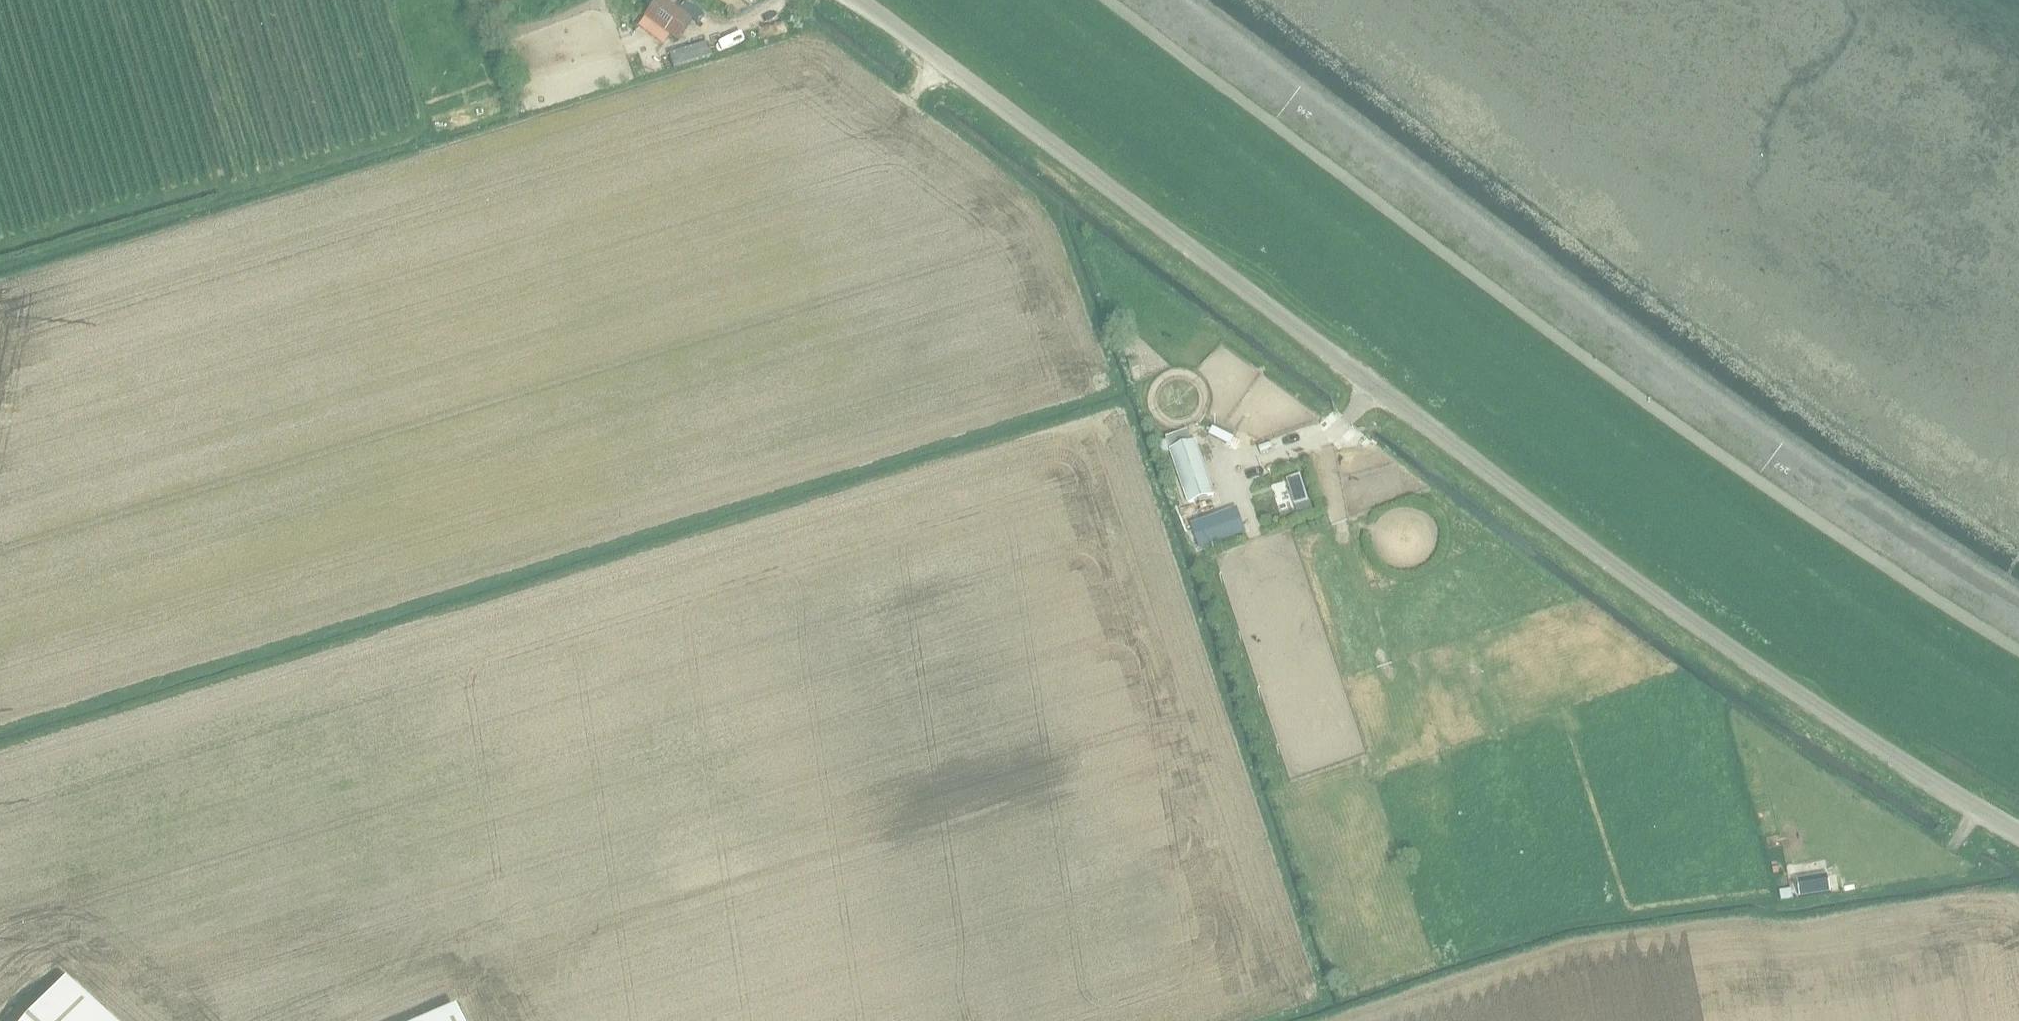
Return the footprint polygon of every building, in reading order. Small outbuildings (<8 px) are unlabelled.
[(691,22),(662,0),(657,0),(644,17),(677,42),(691,22)] [(672,67),(711,57),(708,44),(669,53),(672,67)] [(645,75),(639,57),(628,61),(634,79),(645,75)] [(1138,360),(1128,364),(1132,372),(1141,368),(1138,360)] [(1220,432),(1216,440),(1227,446),(1232,438),(1220,432)] [(1186,433),(1165,440),(1166,442),(1170,453),(1187,504),(1213,495),(1195,444),(1190,446),(1186,433)] [(1166,442),(1158,445),(1161,456),(1170,453),(1166,442)] [(1309,503),(1302,476),(1287,480),(1295,507),(1309,503)] [(1239,516),(1193,533),(1199,551),(1245,534),(1239,516)] [(1831,893),(1828,875),(1797,881),(1800,898),(1831,893)] [(1791,889),(1780,891),(1782,900),(1793,897),(1791,889)] [(60,989),(31,1020),(99,1020),(60,989)] [(455,1007),(421,1020),(461,1020),(455,1007)]
